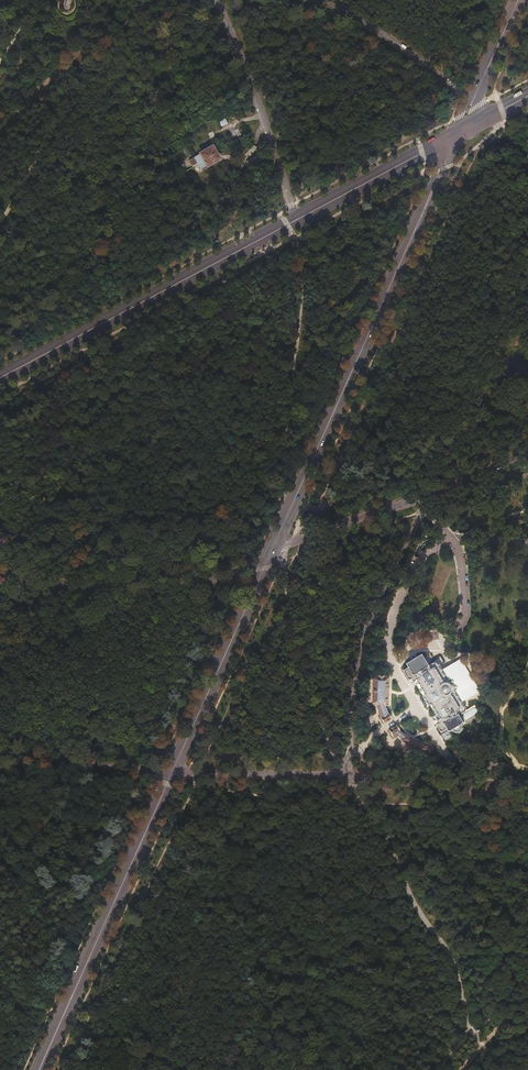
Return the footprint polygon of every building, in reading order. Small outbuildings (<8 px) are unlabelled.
[(198,155),(204,166),(207,165),(220,158),(216,152),(213,146),(201,153),(198,155)] [(424,546),(418,551),(417,550),(411,555),(415,559),(426,548),(424,546)] [(409,667),(404,671),(410,680),(411,679),(412,679),(413,681),(417,680),(419,683),(416,685),(423,695),(425,694),(425,697),(425,700),(426,702),(428,703),(430,704),(431,704),(433,706),(431,707),(439,720),(439,721),(439,722),(439,723),(439,724),(437,725),(441,732),(442,732),(444,735),(453,730),(454,732),(456,732),(457,732),(461,730),(462,728),(461,727),(460,725),(464,723),(459,715),(465,711),(465,708),(455,691),(456,690),(456,688),(451,680),(449,680),(438,663),(437,663),(436,662),(435,662),(434,663),(429,665),(422,654),(419,656),(418,655),(416,655),(410,659),(410,660),(410,661),(407,663),(409,667)] [(381,720),(383,722),(390,717),(385,705),(387,705),(387,689),(387,679),(374,678),(373,705),(377,706),(378,710),(380,716),(381,720)] [(263,690),(267,686),(265,684),(260,690),(266,696),(268,694),(270,695),(273,691),(270,688),(267,692),(263,690)] [(360,722),(365,731),(374,726),(369,717),(360,722)] [(398,730),(396,727),(389,732),(391,734),(392,734),(395,737),(398,734),(402,742),(404,744),(408,746),(411,748),(415,750),(423,753),(431,755),(432,748),(427,747),(420,744),(416,742),(410,739),(406,736),(405,737),(401,734),(398,730)]
